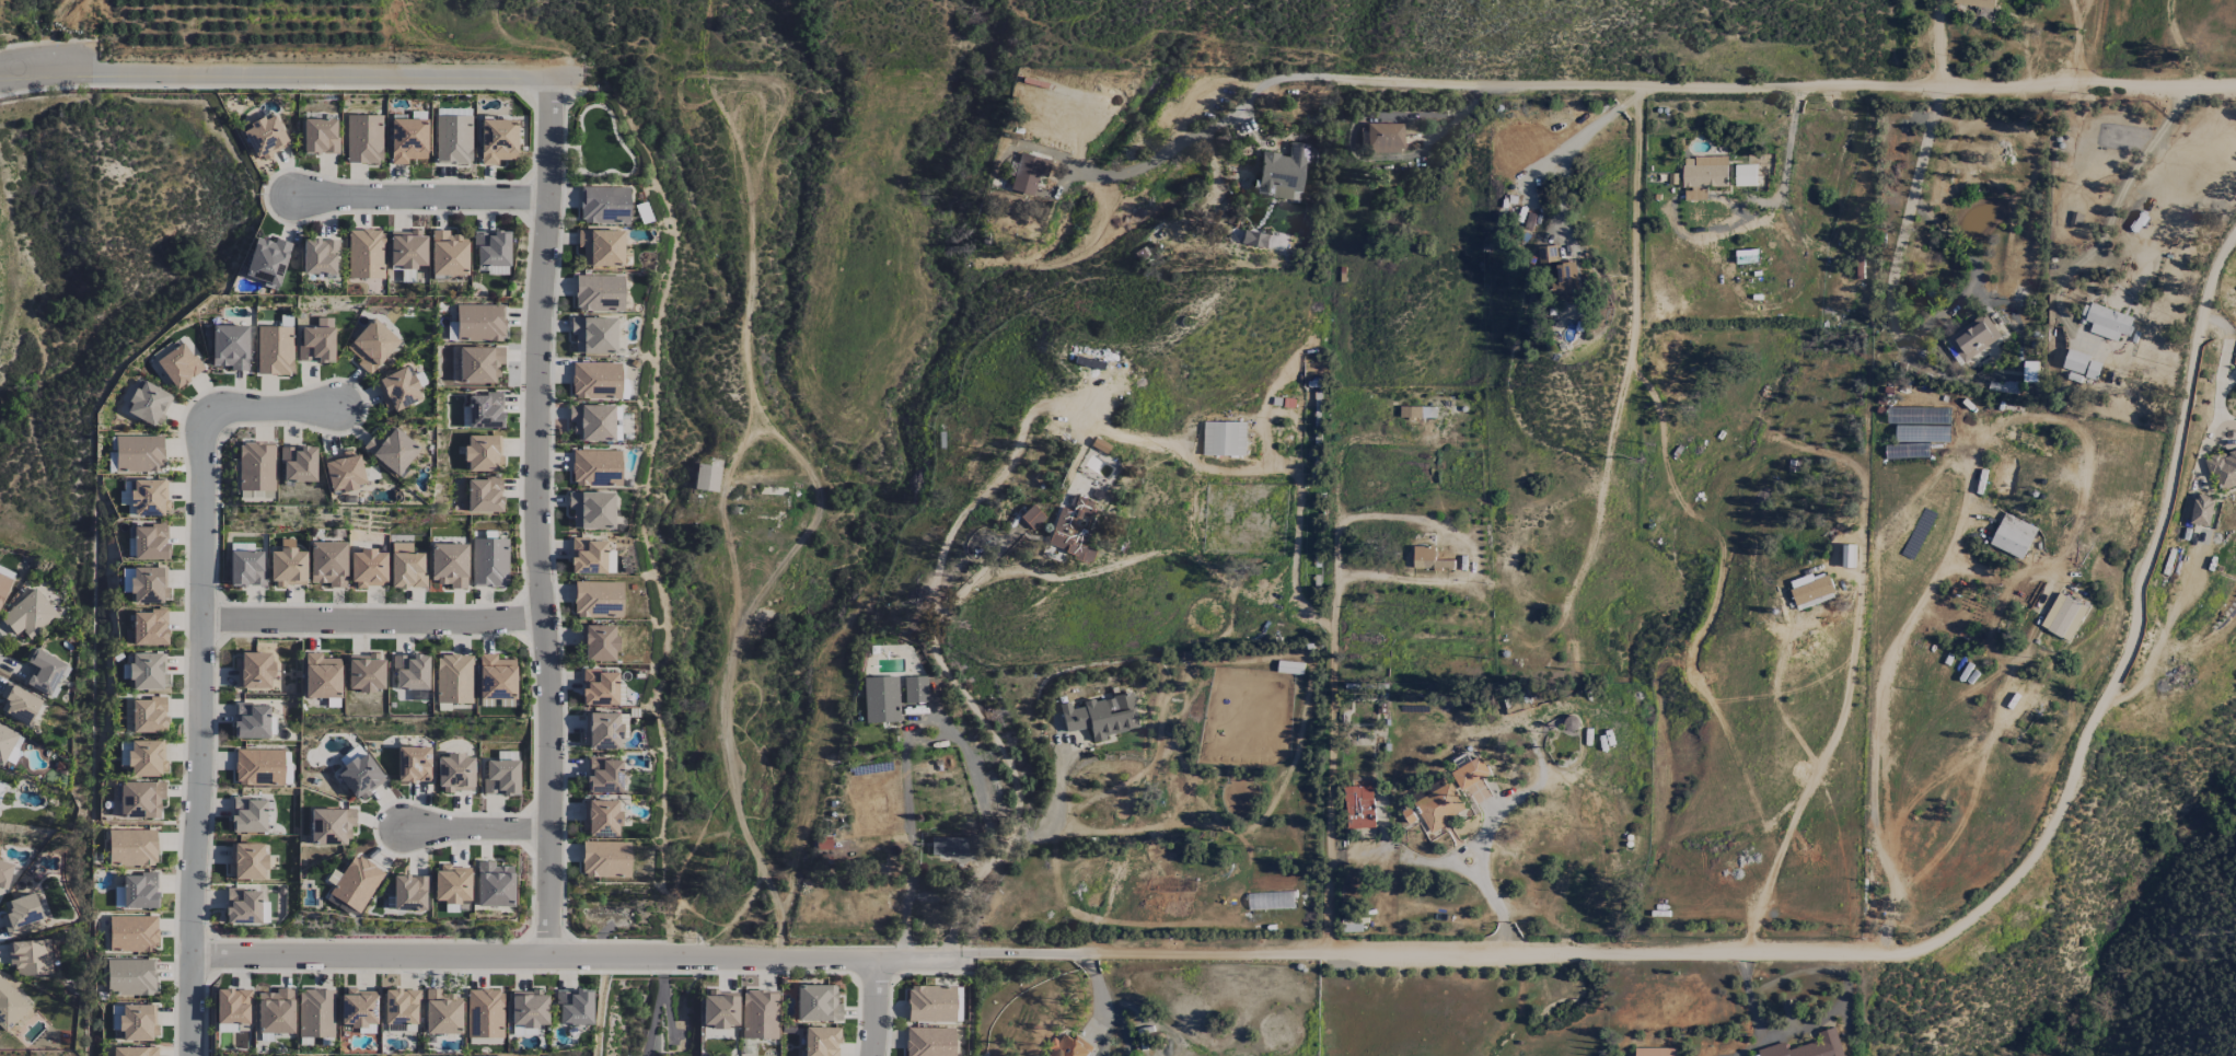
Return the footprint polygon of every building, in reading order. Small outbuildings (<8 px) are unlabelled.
[(1952,5),(1994,9),(1995,0),(1953,0),(1952,5)] [(1993,20),(1993,9),(1972,9),(1972,21),(1993,20)] [(289,146),(275,115),(264,120),(264,118),(242,128),(257,161),(289,146)] [(346,163),(382,164),(382,115),(347,115),(346,163)] [(471,116),(436,116),(435,164),(471,164),(471,116)] [(303,154),(337,154),(337,119),(303,119),(303,154)] [(391,119),(390,164),(408,164),(408,159),(426,159),(427,119),(391,119)] [(480,165),(497,165),(498,160),(516,160),(517,120),(481,119),(480,165)] [(1402,123),(1365,124),(1366,152),(1403,152),(1402,123)] [(1307,144),(1289,142),(1288,155),(1261,152),(1255,195),(1289,199),(1290,191),(1301,193),(1307,144)] [(1045,178),(1050,161),(1020,152),(1009,190),(1033,197),(1038,176),(1045,178)] [(1727,187),(1727,157),(1682,158),(1683,190),(1684,190),(1685,201),(1707,201),(1706,188),(1727,187)] [(1735,187),(1755,186),(1755,165),(1735,165),(1735,187)] [(629,187),(580,186),(580,223),(628,224),(629,187)] [(348,278),(383,279),(384,230),(349,229),(348,278)] [(467,275),(467,236),(449,235),(449,230),(431,230),(430,275),(467,275)] [(622,230),(577,231),(577,248),(583,248),(583,267),(623,266),(622,230)] [(1241,243),(1267,249),(1269,236),(1243,230),(1241,243)] [(390,231),(390,268),(425,268),(425,231),(390,231)] [(508,265),(508,231),(474,231),(475,266),(508,265)] [(243,277),(277,288),(291,243),(275,238),(274,243),(256,237),(243,277)] [(303,239),(302,274),(336,274),(337,239),(303,239)] [(1557,246),(1538,247),(1538,264),(1557,263),(1557,246)] [(1554,282),(1554,301),(1577,300),(1576,263),(1555,264),(1556,282),(1554,282)] [(574,310),(622,312),(623,276),(575,275),(574,310)] [(2135,319),(2085,302),(2079,321),(2091,325),(2089,333),(2117,343),(2120,335),(2128,338),(2135,319)] [(457,304),(456,340),(504,341),(505,305),(457,304)] [(1961,362),(2000,341),(1987,315),(1947,336),(1961,362)] [(400,342),(373,317),(346,346),(360,359),(356,364),(368,375),(400,342)] [(616,318),(571,317),(570,334),(575,334),(575,354),(615,355),(616,318)] [(333,362),(334,318),(317,318),(317,327),(300,326),(299,361),(333,362)] [(211,366),(230,366),(230,370),(247,371),(248,325),(212,325),(211,366)] [(257,326),(256,374),(293,375),(293,326),(257,326)] [(174,389),(203,370),(184,342),(156,361),(174,389)] [(458,383),(497,384),(498,365),(503,365),(504,347),(459,346),(458,383)] [(621,363),(572,362),(571,398),(620,399),(621,363)] [(407,366),(374,381),(388,413),(422,398),(407,366)] [(156,428),(172,396),(141,380),(129,403),(131,404),(126,413),(156,428)] [(468,428),(503,428),(502,393),(467,394),(468,428)] [(614,405),(571,405),(571,441),(613,441),(614,405)] [(1203,456),(1245,457),(1246,423),(1204,422),(1203,456)] [(421,449),(390,424),(377,439),(372,435),(362,447),(397,477),(421,449)] [(1895,443),(1949,444),(1949,427),(1896,426),(1895,443)] [(115,472),(163,472),(163,436),(116,435),(115,472)] [(501,435),(465,436),(466,472),(502,471),(501,435)] [(274,491),(275,442),(239,442),(238,490),(274,491)] [(315,446),(281,447),(281,483),(315,482),(315,446)] [(620,451),(572,450),(571,486),(620,486),(620,451)] [(2235,486),(2235,450),(2203,462),(2208,473),(2215,471),(2223,491),(2235,486)] [(364,486),(357,451),(323,458),(330,493),(364,486)] [(720,466),(696,464),(694,490),(718,492),(720,466)] [(467,478),(467,513),(502,513),(501,478),(467,478)] [(167,515),(167,479),(128,480),(129,515),(167,515)] [(120,505),(128,505),(128,482),(121,481),(120,505)] [(613,492),(568,491),(567,509),(572,509),(572,528),(612,529),(613,492)] [(2189,524),(2209,527),(2214,498),(2195,494),(2189,524)] [(1047,547),(1091,561),(1095,550),(1084,547),(1093,519),(1089,517),(1094,501),(1076,496),(1071,511),(1059,507),(1047,547)] [(2037,530),(2004,514),(1989,544),(2021,561),(2037,530)] [(168,526),(133,525),(133,559),(167,560),(168,526)] [(471,586),(507,587),(508,538),(472,538),(471,586)] [(295,539),(280,539),(280,551),(270,551),(271,586),(306,586),(305,551),(295,551),(295,539)] [(571,575),(605,574),(605,539),(570,540),(571,575)] [(346,542),(311,542),(310,583),(329,583),(329,587),(345,588),(346,542)] [(425,553),(412,552),(412,543),(391,542),(390,587),(424,588),(425,553)] [(466,586),(467,543),(431,543),(430,585),(466,586)] [(1854,545),(1843,546),(1843,568),(1854,568),(1854,545)] [(1436,547),(1413,547),(1413,569),(1453,570),(1454,562),(1435,561),(1436,547)] [(351,551),(351,587),(387,586),(386,550),(351,551)] [(230,551),(229,585),(264,586),(264,551),(230,551)] [(0,566),(0,607),(15,572),(0,566)] [(166,567),(123,568),(123,577),(129,577),(130,603),(167,602),(166,567)] [(1836,597),(1828,575),(1814,581),(1812,575),(1788,583),(1798,611),(1836,597)] [(622,618),(622,582),(574,581),(574,617),(622,618)] [(16,636),(22,630),(30,639),(58,612),(33,587),(0,619),(16,636)] [(2068,643),(2087,609),(2058,593),(2040,627),(2068,643)] [(132,610),(132,645),(166,646),(167,611),(132,610)] [(615,625),(582,626),(582,661),(616,661),(615,625)] [(25,661),(34,666),(25,683),(48,696),(65,664),(32,646),(25,661)] [(130,689),(167,688),(166,652),(129,654),(130,689)] [(272,678),(272,654),(236,653),(235,688),(270,689),(270,678),(272,678)] [(340,658),(321,658),(321,653),(304,653),(305,698),(341,698),(340,658)] [(428,654),(393,655),(394,690),(428,689),(428,654)] [(472,703),(472,655),(437,654),(436,703),(472,703)] [(478,699),(514,699),(515,659),(496,659),(496,654),(479,654),(478,699)] [(383,689),(383,655),(348,655),(348,692),(375,691),(375,689),(383,689)] [(582,671),(582,706),(617,706),(617,670),(582,671)] [(899,722),(898,676),(863,677),(864,723),(899,722)] [(904,677),(904,704),(927,703),(927,676),(904,677)] [(5,700),(0,710),(0,712),(28,725),(40,699),(6,683),(0,695),(0,698),(5,700)] [(1139,728),(1132,692),(1059,706),(1064,732),(1089,728),(1091,743),(1105,740),(1104,735),(1139,728)] [(166,698),(131,698),(131,732),(166,733),(166,698)] [(268,738),(269,704),(234,704),(234,738),(268,738)] [(621,723),(618,723),(618,712),(584,713),(585,750),(617,749),(617,739),(622,739),(621,723)] [(2,766),(18,732),(0,724),(0,765),(2,766)] [(165,741),(128,740),(128,775),(164,776),(165,741)] [(398,746),(397,781),(430,782),(431,747),(398,746)] [(235,785),(283,786),(284,750),(236,749),(235,785)] [(386,781),(364,752),(336,772),(357,801),(386,781)] [(473,792),(473,757),(462,757),(463,753),(446,753),(446,757),(439,757),(438,791),(473,792)] [(1451,772),(1460,791),(1490,776),(1480,757),(1451,772)] [(621,794),(621,758),(587,758),(586,793),(621,794)] [(484,795),(519,794),(518,760),(484,760),(484,795)] [(119,818),(160,819),(161,799),(165,799),(165,782),(120,781),(119,818)] [(1465,810),(1450,783),(1414,803),(1431,834),(1451,823),(1449,819),(1465,810)] [(1375,828),(1373,787),(1345,788),(1347,830),(1375,828)] [(266,832),(265,797),(230,798),(231,833),(266,832)] [(619,800),(582,801),(582,836),(617,836),(617,827),(619,827),(619,800)] [(310,845),(349,845),(349,827),(355,827),(356,809),(310,809),(310,845)] [(156,829),(108,830),(108,865),(156,865),(156,829)] [(931,856),(966,856),(966,838),(931,837),(931,856)] [(581,877),(629,878),(630,842),(582,841),(581,877)] [(265,879),(265,843),(229,843),(228,879),(265,879)] [(359,913),(385,872),(354,853),(329,895),(359,913)] [(7,889),(13,863),(0,860),(0,888),(7,889)] [(476,906),(513,907),(513,866),(495,866),(495,861),(477,861),(476,906)] [(434,902),(469,903),(470,866),(435,865),(434,902)] [(157,874),(122,874),(123,909),(158,908),(157,874)] [(392,910),(426,911),(427,876),(393,875),(392,910)] [(260,925),(260,890),(226,889),(225,924),(260,925)] [(33,922),(43,919),(34,892),(3,902),(7,914),(1,916),(8,937),(35,928),(33,922)] [(157,916),(109,915),(108,951),(157,952),(157,916)] [(50,940),(8,941),(9,965),(16,965),(16,976),(51,974),(50,940)] [(155,959),(106,960),(107,996),(156,995),(155,959)] [(5,1032),(31,1008),(0,976),(0,1028),(5,1032)] [(841,1022),(841,1004),(836,1004),(836,985),(797,984),(796,1021),(841,1022)] [(956,986),(907,985),(907,1021),(955,1022),(956,986)] [(292,988),(276,988),(276,992),(257,993),(258,1033),(293,1033),(292,988)] [(216,1023),(250,1024),(250,990),(231,989),(216,989),(216,1023)] [(334,989),(299,989),(298,1037),(334,1038),(334,989)] [(425,1033),(461,1034),(462,1000),(455,1000),(455,994),(443,993),(443,989),(426,989),(425,1033)] [(467,1038),(502,1038),(503,989),(467,989),(467,1038)] [(591,989),(557,990),(557,1025),(591,1024),(591,989)] [(777,1039),(778,990),(743,989),(742,1039),(777,1039)] [(375,990),(338,991),(339,1024),(351,1024),(351,1031),(376,1031),(375,990)] [(418,1031),(417,990),(384,990),(384,1032),(418,1031)] [(546,990),(511,990),(511,1026),(546,1026),(546,990)] [(702,1027),(737,1027),(738,991),(703,991),(702,1027)] [(156,1040),(156,1005),(120,1004),(120,1032),(122,1032),(122,1040),(156,1040)] [(237,1024),(216,1025),(217,1032),(237,1032),(237,1024)] [(839,1028),(804,1027),(804,1055),(838,1055),(839,1028)] [(906,1027),(906,1055),(954,1055),(955,1028),(906,1027)] [(1760,1055),(1843,1055),(1836,1028),(1818,1033),(1820,1041),(1787,1050),(1785,1043),(1758,1050),(1760,1055)] [(1052,1055),(1089,1055),(1094,1050),(1076,1034),(1071,1040),(1061,1031),(1045,1050),(1052,1055)] [(112,1047),(112,1055),(158,1055),(158,1047),(112,1047)]
